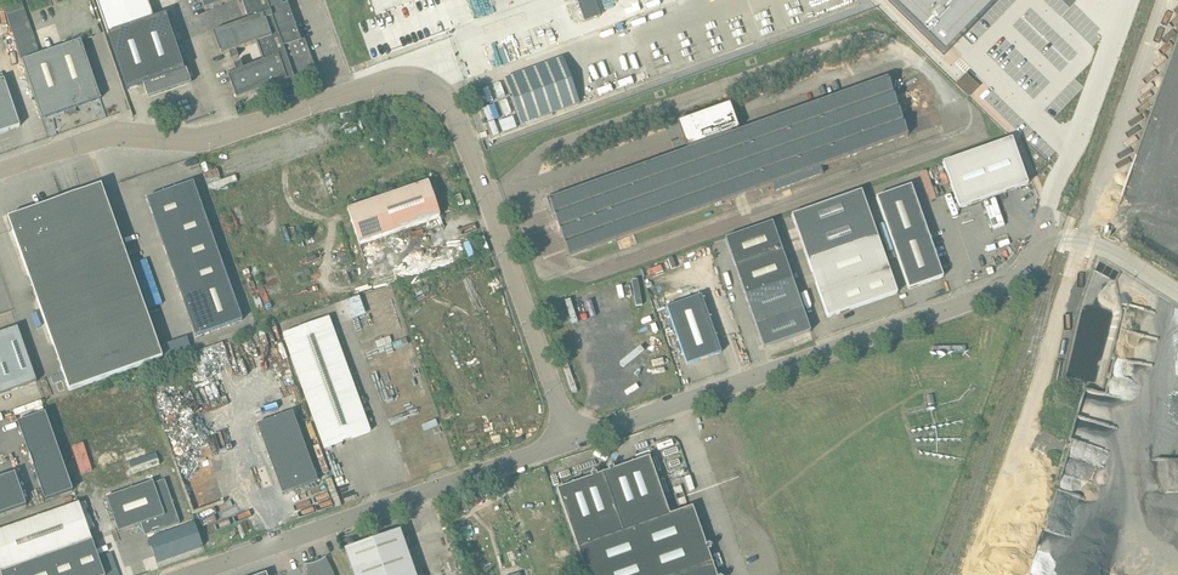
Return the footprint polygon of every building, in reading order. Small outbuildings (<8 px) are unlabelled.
[(13,45),(31,41),(22,0),(15,0),(3,3),(13,45)] [(184,70),(165,15),(153,19),(147,0),(96,0),(108,35),(127,90),(143,85),(148,98),(191,84),(186,70),(184,70)] [(205,10),(230,0),(201,0),(205,10)] [(248,20),(213,33),(221,55),(229,52),(232,59),(239,56),(236,50),(257,43),(263,62),(243,69),(241,62),(234,65),(236,71),(228,74),(233,90),(236,98),(316,70),(305,39),(301,40),(287,3),(282,5),(281,0),(241,0),(248,20)] [(581,20),(595,16),(591,0),(576,0),(581,20)] [(945,54),(999,0),(889,0),(945,54)] [(20,57),(37,51),(34,40),(16,46),(20,57)] [(81,41),(22,61),(42,119),(101,99),(81,41)] [(542,66),(505,79),(522,125),(559,111),(542,66)] [(690,149),(549,200),(570,257),(571,257),(588,251),(773,185),(775,192),(823,174),(821,167),(908,136),(904,124),(887,78),(737,132),(728,106),(693,120),(681,124),(690,149)] [(0,80),(0,133),(20,126),(4,79),(0,80)] [(487,86),(476,90),(480,103),(492,100),(487,86)] [(497,121),(502,133),(516,127),(510,115),(497,121)] [(1028,185),(1012,139),(943,163),(959,209),(1028,185)] [(926,169),(920,171),(925,184),(931,181),(926,169)] [(195,337),(242,320),(193,182),(146,199),(195,337)] [(428,182),(347,210),(371,279),(452,251),(428,182)] [(69,391),(81,387),(163,358),(101,185),(8,218),(69,391)] [(876,198),(908,289),(943,277),(911,186),(876,198)] [(861,192),(792,216),(828,318),(897,294),(861,192)] [(725,239),(735,266),(781,250),(772,223),(725,239)] [(735,266),(744,294),(791,277),(781,250),(735,266)] [(671,270),(647,278),(649,285),(673,277),(671,270)] [(754,321),(801,305),(791,277),(744,294),(754,321)] [(342,301),(350,319),(363,313),(356,295),(342,301)] [(701,296),(666,308),(686,365),(721,353),(701,296)] [(801,305),(754,321),(763,348),(810,332),(801,305)] [(283,334),(321,437),(325,448),(370,432),(366,420),(329,317),(283,334)] [(0,333),(0,396),(22,388),(37,383),(18,327),(2,332),(0,333)] [(159,467),(134,393),(65,418),(91,491),(159,467)] [(292,412),(257,425),(282,494),(318,481),(292,412)] [(73,491),(45,413),(17,423),(45,500),(73,491)] [(624,531),(670,515),(649,457),(603,473),(603,472),(624,531)] [(577,547),(624,531),(603,472),(602,472),(603,474),(557,490),(577,547)] [(0,479),(0,515),(26,506),(15,473),(0,479)] [(141,524),(143,531),(147,535),(180,524),(164,480),(153,484),(153,482),(106,498),(118,532),(141,524)] [(0,531),(0,572),(23,564),(46,556),(69,548),(92,540),(79,503),(0,531)] [(670,515),(624,531),(577,547),(587,574),(716,574),(712,565),(714,564),(713,564),(712,564),(692,507),(670,515)] [(400,531),(345,550),(353,574),(415,574),(400,531)] [(78,574),(104,574),(92,540),(69,548),(78,574)] [(69,548),(46,556),(52,574),(78,574),(69,548)] [(46,556),(23,564),(27,574),(52,574),(46,556)] [(333,571),(332,571),(325,558),(326,558),(326,557),(323,559),(321,560),(318,562),(316,563),(313,564),(310,564),(307,564),(304,565),(305,565),(306,574),(334,574),(333,571)] [(0,572),(1,574),(27,574),(23,564),(0,572)]
